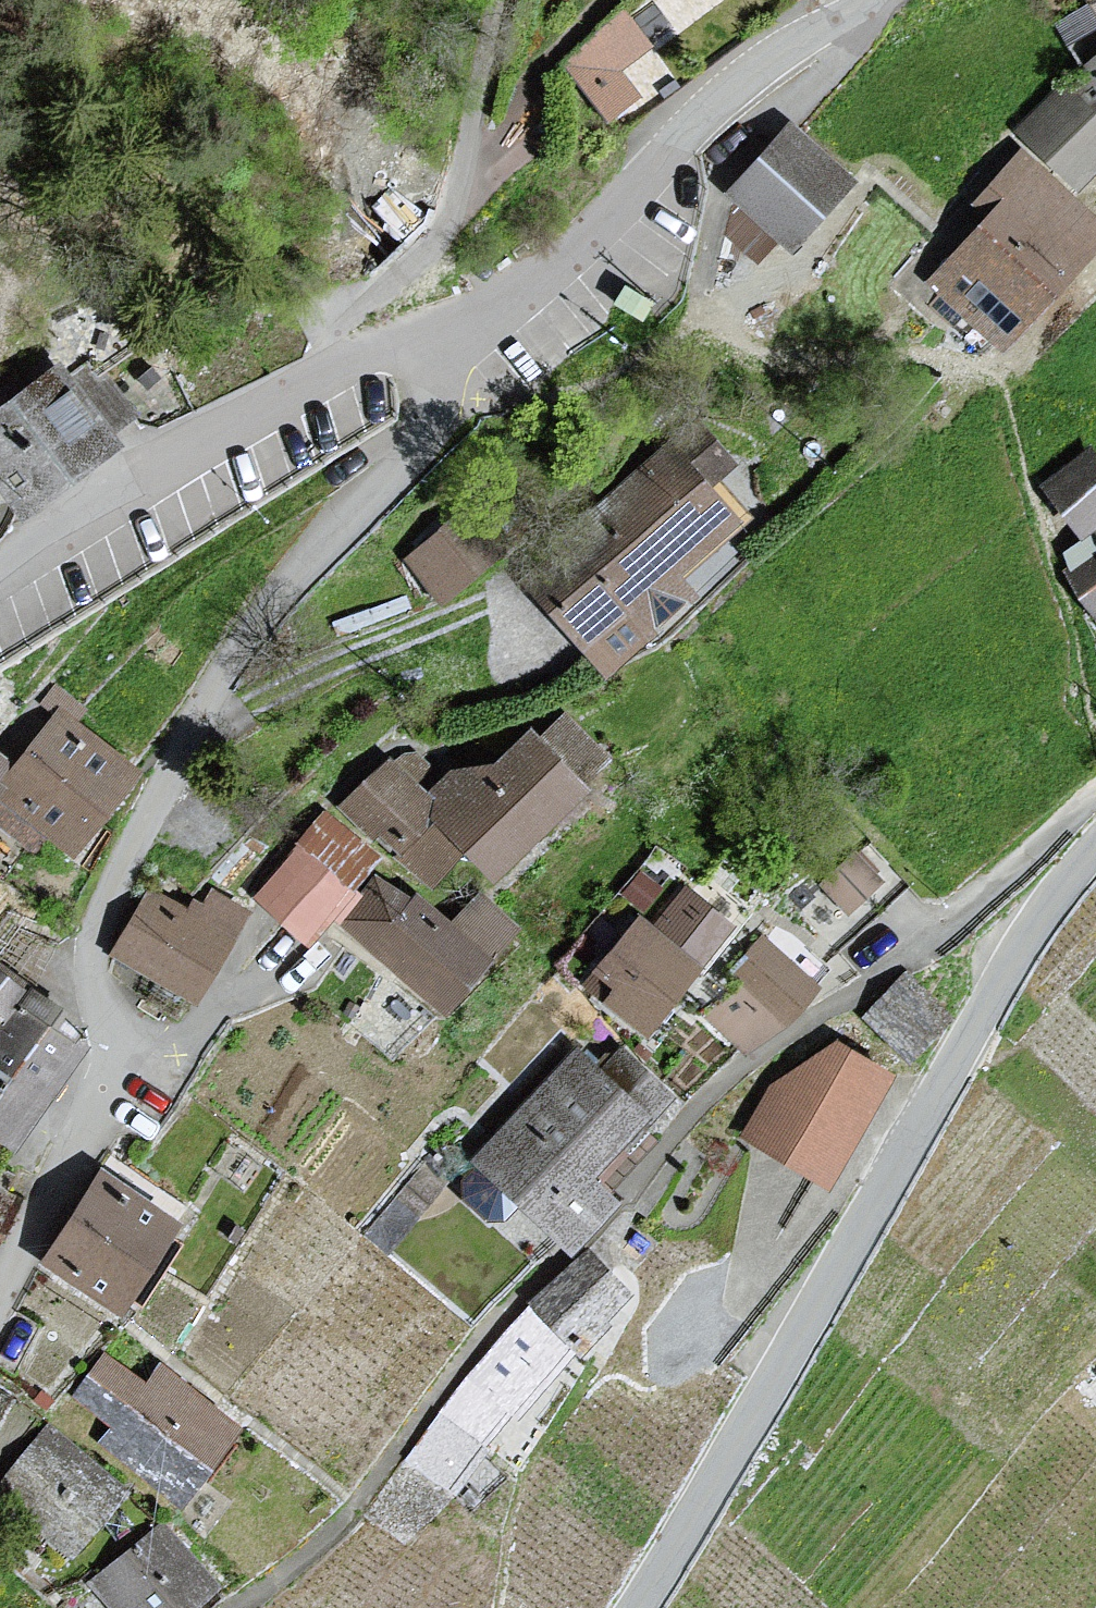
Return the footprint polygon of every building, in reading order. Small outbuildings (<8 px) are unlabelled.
[(641,50),(619,23),(616,26),(559,72),(602,125),(636,98),(615,72),(641,50)] [(1029,132),(1075,185),(1095,167),(1095,73),(1029,132)] [(847,187),(784,131),(724,198),(787,254),(847,187)] [(1023,157),(980,204),(992,214),(933,280),(1006,345),(1095,246),(1095,224),(1023,157)] [(84,373),(48,400),(37,386),(11,406),(0,414),(0,492),(19,516),(129,433),(84,373)] [(721,464),(692,432),(525,580),(605,669),(690,594),(671,573),(730,520),(698,484),(721,464)] [(1083,538),(1095,529),(1095,531),(1095,460),(1091,453),(1045,485),(1083,538)] [(479,516),(463,524),(405,557),(431,603),(505,562),(479,516)] [(1071,574),(1095,612),(1095,558),(1071,574)] [(64,714),(19,772),(0,796),(0,813),(73,870),(145,777),(64,714)] [(599,755),(565,719),(540,742),(530,731),(439,815),(391,765),(351,806),(432,885),(468,847),(492,873),(582,791),(572,780),(599,755)] [(12,766),(0,757),(0,782),(12,766)] [(328,817),(258,898),(304,938),(374,857),(328,817)] [(891,887),(860,855),(826,887),(857,919),(891,887)] [(514,932),(478,901),(452,931),(417,901),(409,911),(379,885),(343,927),(444,1014),(514,932)] [(195,997),(245,911),(213,893),(204,908),(195,902),(188,914),(154,894),(120,953),(195,997)] [(588,988),(650,1039),(685,999),(725,950),(663,898),(588,988)] [(715,1023),(749,1056),(795,1008),(817,985),(769,938),(731,978),(746,992),(715,1023)] [(0,969),(0,1013),(5,1016),(26,986),(0,969)] [(957,1021),(908,972),(862,1018),(912,1067),(957,1021)] [(80,1054),(46,1029),(57,1014),(31,996),(0,1039),(0,1136),(14,1145),(80,1054)] [(827,1185),(892,1076),(843,1047),(779,1083),(763,1110),(747,1138),(827,1185)] [(656,1122),(585,1051),(475,1162),(546,1232),(600,1178),(656,1122)] [(181,1219),(97,1172),(44,1264),(129,1312),(181,1219)] [(469,1375),(365,1518),(409,1544),(447,1496),(488,1442),(631,1295),(596,1259),(588,1251),(529,1306),(469,1375)] [(147,1389),(107,1358),(76,1397),(116,1427),(104,1443),(181,1503),(238,1429),(161,1370),(147,1389)] [(52,1431),(0,1485),(0,1488),(67,1552),(121,1497),(52,1431)] [(164,1527),(95,1583),(116,1607),(188,1607),(213,1587),(164,1527)]
